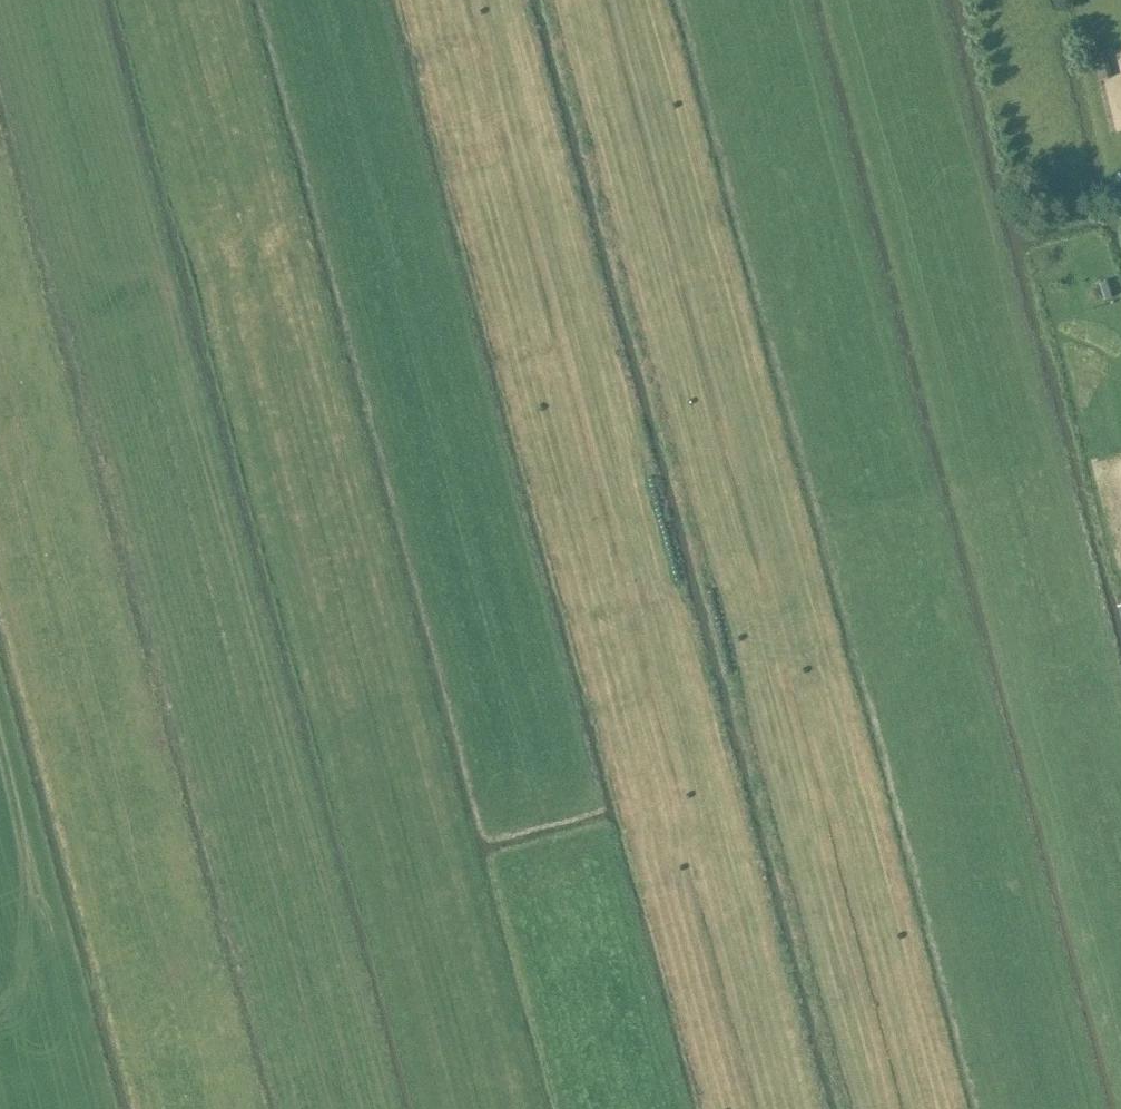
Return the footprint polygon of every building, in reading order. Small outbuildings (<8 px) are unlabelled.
[(1091,56),(1097,82),(1112,78),(1106,53),(1091,56)]
